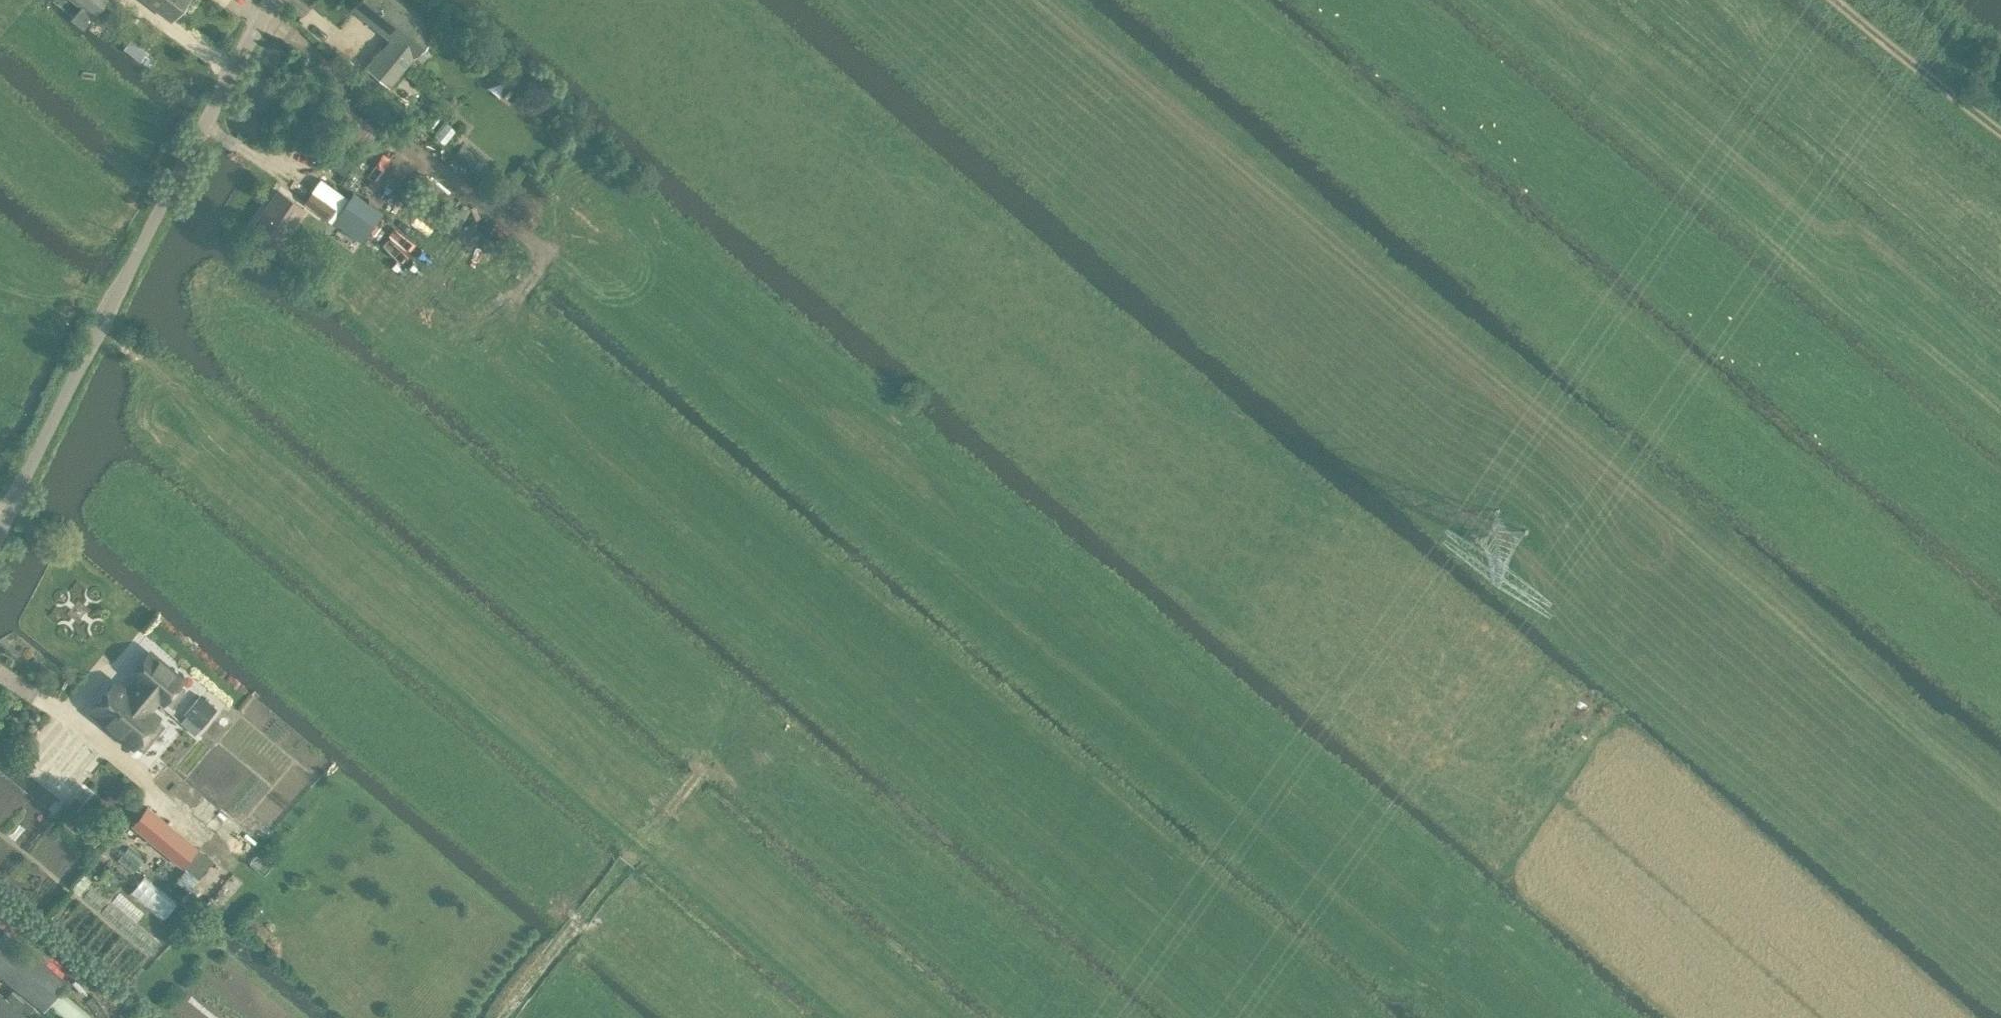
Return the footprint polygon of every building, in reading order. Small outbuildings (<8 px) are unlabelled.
[(80,6),(71,16),(75,19),(86,27),(94,15),(95,15),(106,0),(73,0),(80,6)] [(185,0),(147,0),(171,18),(185,0)] [(353,8),(390,39),(367,67),(389,86),(435,31),(398,0),(359,0),(353,8)] [(339,99),(323,120),(358,147),(374,127),(339,99)] [(252,225),(279,244),(305,208),(278,189),(252,225)] [(313,190),(305,201),(328,217),(336,206),(313,190)] [(333,221),(362,242),(383,212),(354,191),(333,221)] [(140,679),(129,693),(148,708),(159,695),(164,700),(165,699),(173,705),(185,691),(177,684),(182,679),(149,651),(132,672),(140,679)] [(148,708),(129,693),(114,680),(91,708),(120,732),(118,735),(128,743),(130,741),(135,744),(147,729),(155,736),(165,724),(157,718),(158,716),(148,708)] [(147,804),(130,824),(156,845),(173,825),(147,804)] [(0,934),(0,974),(43,1009),(47,1004),(60,988),(62,985),(67,980),(5,929),(0,934)] [(47,1004),(48,1004),(51,1007),(66,1017),(87,1017),(90,1013),(60,988),(47,1004)] [(0,993),(0,1017),(31,1017),(0,993)]
